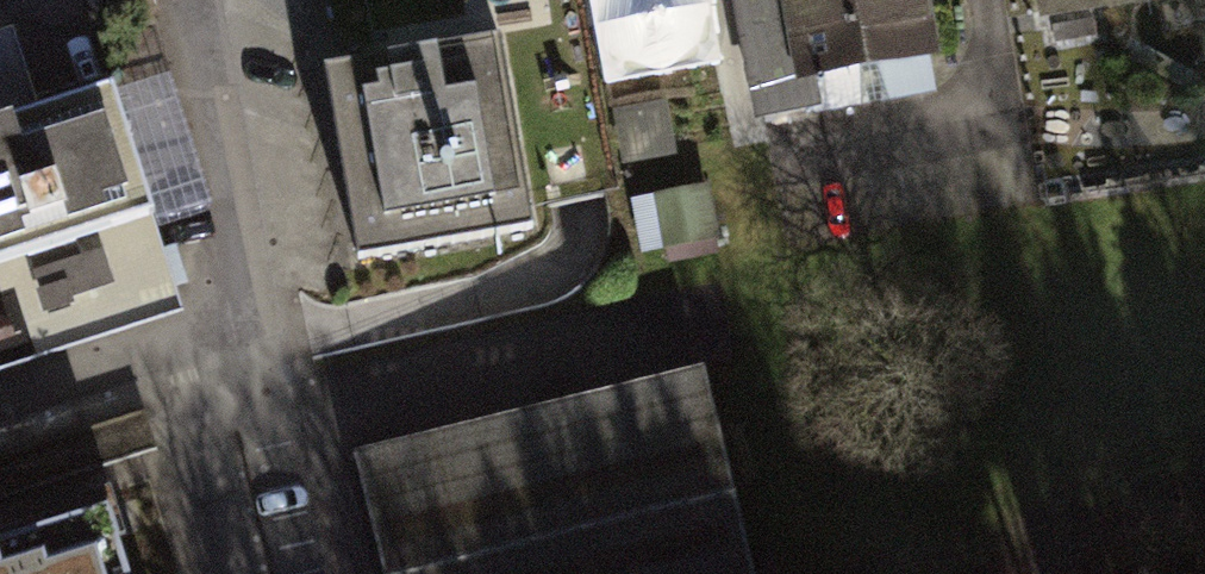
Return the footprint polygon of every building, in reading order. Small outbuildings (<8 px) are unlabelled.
[(727,65),(713,0),(589,0),(609,90),(727,65)] [(752,125),(869,103),(862,67),(875,65),(882,102),(938,92),(932,59),(943,57),(932,0),(729,0),(752,125)] [(39,108),(13,28),(0,32),(0,121),(39,108)] [(504,35),(325,64),(357,258),(535,230),(522,147),(504,35)] [(189,305),(119,83),(39,108),(0,121),(0,365),(189,305)] [(626,163),(676,156),(668,104),(618,111),(626,163)] [(636,201),(645,252),(719,239),(709,188),(636,201)] [(361,471),(383,573),(764,573),(734,394),(361,471)] [(160,448),(154,428),(148,409),(0,454),(0,497),(160,448)] [(117,504),(0,539),(0,573),(139,573),(117,504)]
